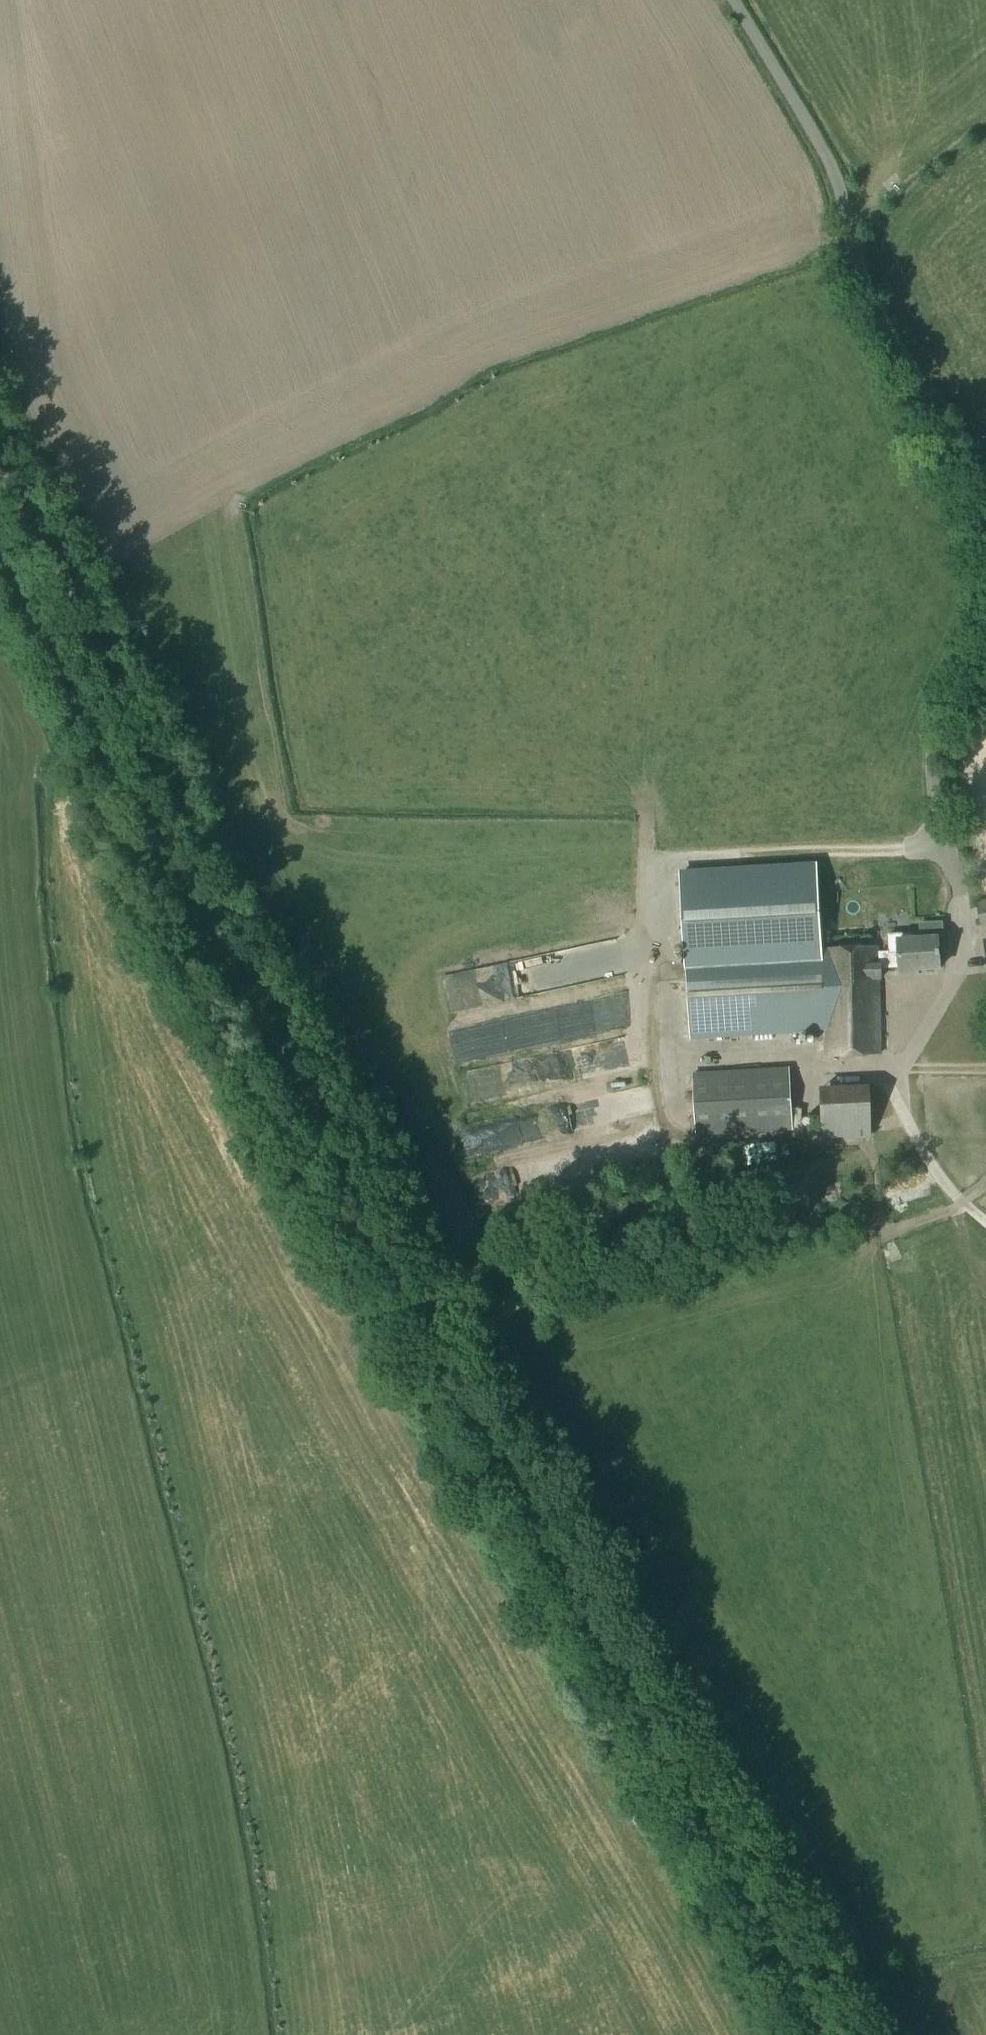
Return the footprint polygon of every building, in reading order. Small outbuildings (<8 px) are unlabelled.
[(985,901),(977,902),(981,924),(985,923),(985,900),(985,901)] [(940,969),(938,937),(898,940),(898,952),(878,953),(877,947),(829,950),(829,946),(686,954),(691,1038),(814,1031),(814,1037),(823,1037),(824,1058),(881,1054),(877,980),(880,980),(879,969),(899,967),(900,975),(920,974),(920,971),(940,969)] [(790,1069),(694,1075),(698,1134),(793,1128),(790,1069)] [(856,1104),(803,1104),(803,1145),(856,1145),(856,1104)]
